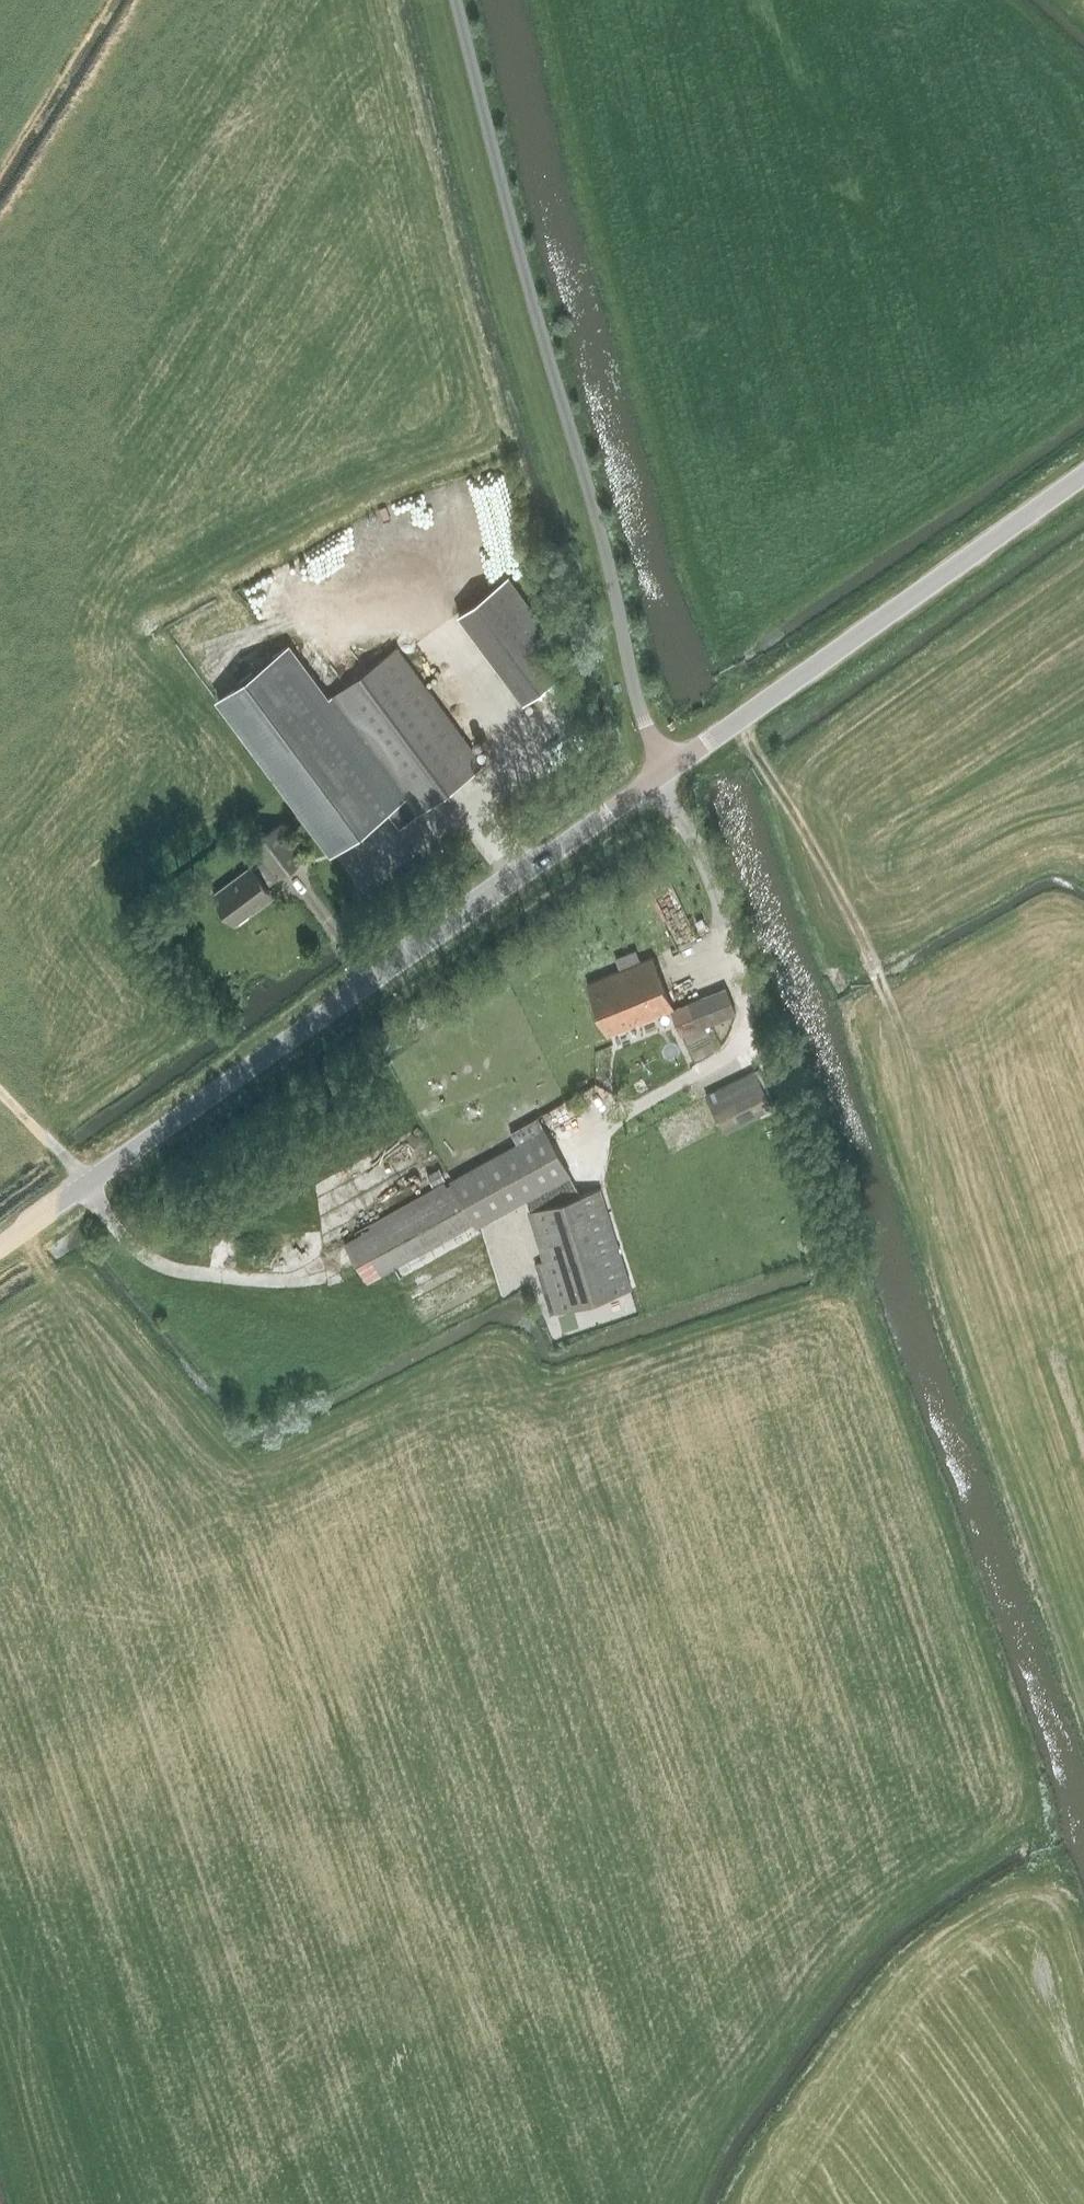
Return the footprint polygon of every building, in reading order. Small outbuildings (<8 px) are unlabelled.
[(459,613),(524,701),(560,675),(534,640),(548,629),(508,576),(459,613)] [(413,818),(485,765),(397,647),(329,697),(289,644),(215,699),(330,854),(387,812),(399,828),(413,818)] [(469,830),(496,864),(528,838),(501,804),(469,830)] [(213,894),(235,923),(274,895),(267,886),(306,857),(281,823),(252,844),(264,860),(254,868),(252,866),(213,894)] [(585,983),(607,1035),(629,1026),(640,1052),(736,1013),(726,988),(672,1009),(651,956),(585,983)] [(723,1133),(773,1108),(756,1072),(706,1096),(723,1133)] [(631,1289),(601,1188),(581,1194),(539,1117),(512,1132),(518,1143),(452,1180),(454,1184),(447,1187),(445,1182),(355,1232),(358,1237),(346,1244),(367,1283),(395,1267),(401,1278),(483,1234),(479,1226),(523,1202),(527,1212),(526,1213),(542,1262),(534,1264),(551,1316),(631,1289)]
